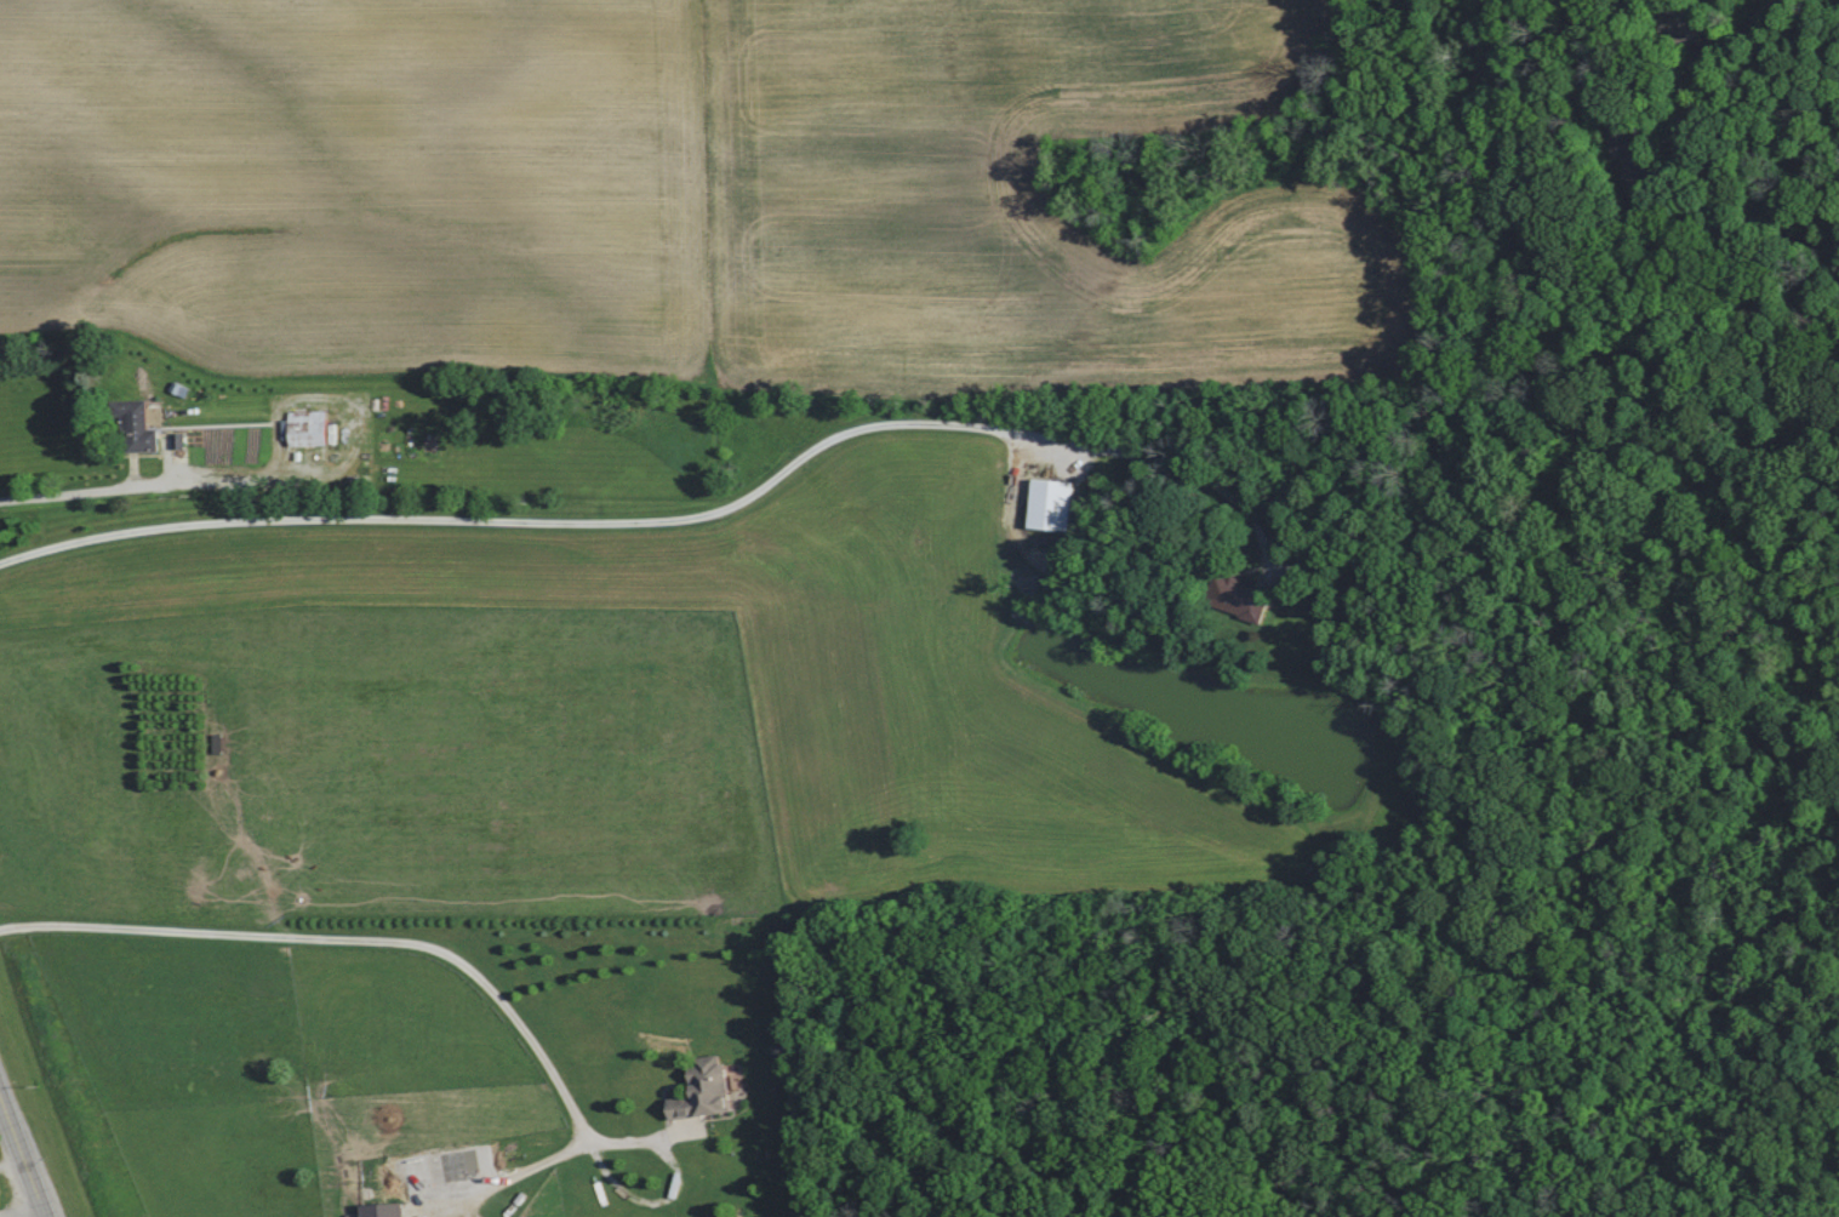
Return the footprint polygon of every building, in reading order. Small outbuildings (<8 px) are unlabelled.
[(120,402),(121,418),(134,418),(136,453),(164,452),(163,430),(153,431),(152,401),(120,402)] [(296,447),(341,446),(341,425),(333,426),(332,412),(294,413),(294,421),(287,421),(287,441),(296,441),(296,447)] [(1079,483),(1038,480),(1035,530),(1076,532),(1079,483)] [(1267,621),(1275,591),(1223,578),(1215,608),(1267,621)] [(737,1113),(732,1063),(725,1064),(724,1056),(696,1059),(700,1095),(673,1098),(675,1119),(737,1113)] [(372,1216),(413,1216),(412,1202),(371,1204),(372,1216)]
